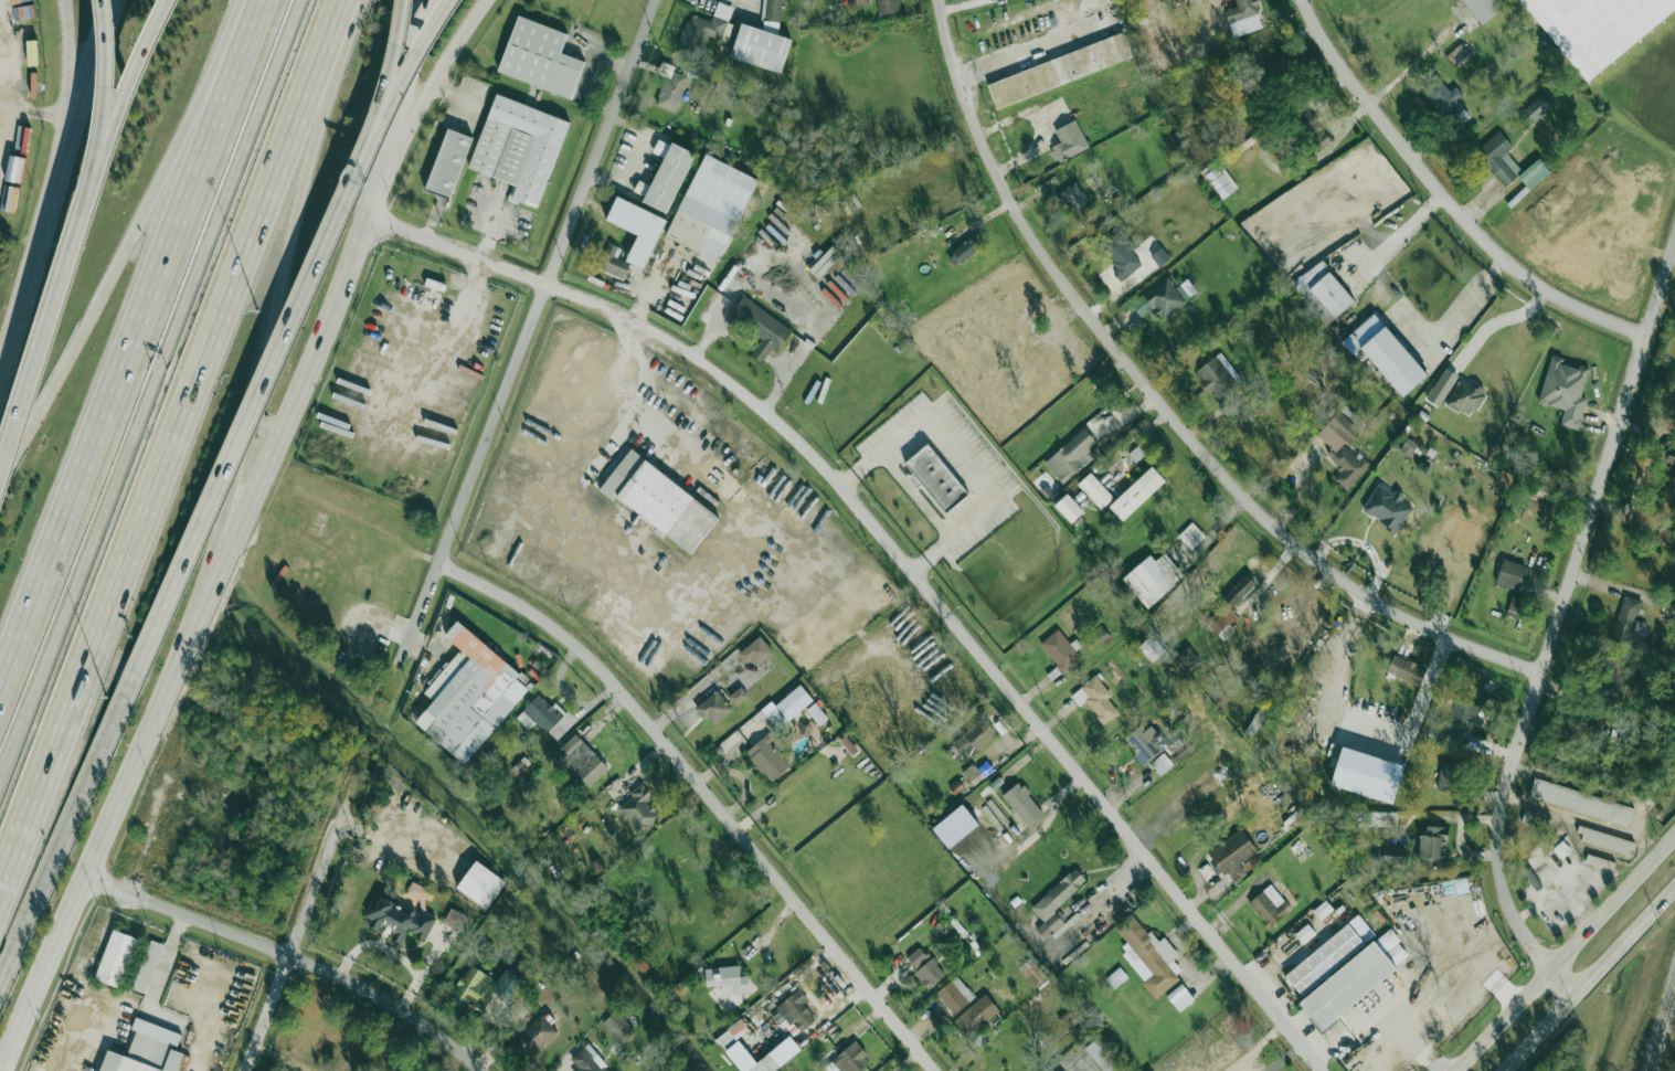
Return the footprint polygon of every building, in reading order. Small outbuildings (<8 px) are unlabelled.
[(761,26),(783,29),(785,0),(763,0),(761,26)] [(850,6),(877,3),(878,15),(901,13),(900,0),(850,0),(850,6)] [(1257,0),(1235,0),(1236,7),(1225,10),(1232,37),(1264,29),(1257,0)] [(1482,26),(1504,9),(1497,0),(1463,0),(1482,26)] [(1588,81),(1521,0),(1674,0),(1674,10),(1588,81)] [(711,22),(689,14),(678,47),(701,55),(708,35),(727,41),(732,25),(728,23),(733,8),(718,2),(711,22)] [(573,98),(584,62),(561,54),(568,32),(517,17),(498,74),(573,98)] [(731,59),(782,73),(792,39),(741,23),(731,59)] [(987,79),(995,105),(1131,63),(1123,39),(987,79)] [(657,106),(675,113),(688,76),(669,71),(657,106)] [(469,169),(516,184),(511,200),(539,209),(569,120),(495,95),(469,169)] [(1536,123),(1553,107),(1543,95),(1525,110),(1536,123)] [(1056,163),(1088,149),(1076,121),(1054,130),(1060,144),(1050,148),(1056,163)] [(424,190),(449,200),(473,138),(448,129),(424,190)] [(1513,147),(1499,131),(1477,151),(1508,185),(1523,172),(1506,153),(1513,147)] [(644,203),(669,214),(696,153),(670,142),(644,203)] [(1530,191),(1552,173),(1540,159),(1519,177),(1530,191)] [(1205,176),(1223,200),(1237,189),(1219,166),(1205,176)] [(1072,214),(1090,205),(1078,182),(1060,192),(1072,214)] [(731,218),(685,195),(665,237),(700,254),(707,241),(719,245),(731,218)] [(608,223),(639,235),(628,263),(648,270),(667,218),(617,199),(608,223)] [(982,245),(971,235),(950,256),(960,266),(982,245)] [(1124,278),(1141,262),(1117,236),(1100,252),(1124,278)] [(598,269),(623,282),(630,264),(617,257),(622,250),(611,245),(598,269)] [(1158,267),(1170,260),(1163,248),(1151,255),(1158,267)] [(1336,320),(1357,301),(1320,260),(1295,282),(1300,288),(1304,284),(1336,320)] [(1163,320),(1197,295),(1186,280),(1176,288),(1167,277),(1131,304),(1142,318),(1154,309),(1163,320)] [(762,340),(752,354),(763,362),(773,347),(777,350),(792,330),(743,296),(729,317),(762,340)] [(1405,399),(1431,378),(1377,313),(1342,342),(1355,357),(1364,349),(1405,399)] [(1194,374),(1218,403),(1243,381),(1220,353),(1194,374)] [(1589,371),(1563,364),(1564,359),(1550,355),(1538,403),(1564,410),(1560,425),(1579,430),(1587,398),(1583,396),(1589,371)] [(1439,407),(1459,377),(1446,368),(1426,399),(1439,407)] [(1472,419),(1486,393),(1460,379),(1446,404),(1472,419)] [(1345,490),(1370,463),(1358,453),(1355,456),(1346,448),(1362,431),(1340,410),(1317,435),(1332,448),(1326,455),(1342,471),(1334,480),(1345,490)] [(1089,448),(1097,441),(1083,427),(1044,464),(1063,484),(1094,455),(1089,448)] [(1417,444),(1406,438),(1400,451),(1410,456),(1417,444)] [(970,494),(930,443),(904,463),(913,474),(945,514),(970,494)] [(630,449),(600,490),(614,501),(617,498),(691,553),(720,516),(630,449)] [(1167,480),(1152,465),(1109,507),(1117,515),(1125,508),(1131,514),(1167,480)] [(1101,510),(1114,498),(1090,472),(1077,485),(1101,510)] [(1394,494),(1380,483),(1362,509),(1396,532),(1414,506),(1395,493),(1394,494)] [(1066,519),(1080,505),(1068,493),(1055,506),(1066,519)] [(1205,536),(1192,522),(1178,535),(1191,549),(1205,536)] [(1147,608),(1185,577),(1165,553),(1155,561),(1150,554),(1122,578),(1147,608)] [(1495,582),(1518,591),(1527,565),(1504,557),(1495,582)] [(1232,607),(1256,584),(1247,574),(1222,597),(1232,607)] [(1630,645),(1636,625),(1635,625),(1642,601),(1624,595),(1610,639),(1630,645)] [(1519,618),(1524,599),(1511,596),(1507,615),(1519,618)] [(1230,626),(1238,617),(1225,606),(1208,625),(1224,640),(1233,629),(1230,626)] [(1039,644),(1063,673),(1081,658),(1074,649),(1058,629),(1039,644)] [(529,688),(460,632),(450,644),(478,667),(425,731),(466,765),(529,688)] [(740,652),(755,669),(774,652),(760,635),(740,652)] [(1165,652),(1152,635),(1138,646),(1151,663),(1165,652)] [(1201,662),(1190,645),(1177,653),(1188,671),(1201,662)] [(1420,685),(1427,667),(1394,654),(1387,673),(1420,685)] [(1621,693),(1628,662),(1603,655),(1595,687),(1621,693)] [(1085,701),(1104,725),(1119,713),(1108,699),(1112,695),(1096,675),(1070,695),(1079,706),(1085,701)] [(748,695),(740,686),(729,697),(737,705),(748,695)] [(775,707),(787,721),(812,699),(799,686),(775,707)] [(696,708),(712,727),(732,709),(716,690),(696,708)] [(537,696),(524,710),(556,742),(570,729),(537,696)] [(1483,718),(1477,716),(1480,706),(1455,699),(1448,724),(1479,733),(1483,718)] [(827,719),(815,703),(806,709),(819,725),(827,719)] [(997,736),(985,719),(952,742),(964,760),(997,736)] [(1162,751),(1151,738),(1157,733),(1148,721),(1124,742),(1144,766),(1162,751)] [(1463,733),(1448,732),(1447,745),(1461,746),(1463,733)] [(562,760),(590,787),(609,768),(576,734),(560,750),(566,756),(562,760)] [(791,765),(765,735),(745,754),(771,783),(791,765)] [(842,740),(851,756),(857,752),(848,736),(842,740)] [(1394,803),(1405,763),(1342,745),(1330,785),(1394,803)] [(1150,764),(1160,776),(1173,765),(1164,753),(1150,764)] [(962,773),(973,786),(984,776),(973,763),(962,773)] [(1437,789),(1457,792),(1461,766),(1441,763),(1437,789)] [(1529,798),(1630,825),(1635,806),(1534,779),(1529,798)] [(964,787),(959,780),(949,787),(954,795),(964,787)] [(1045,814),(1017,784),(1003,796),(1029,827),(1045,814)] [(638,835),(660,820),(648,800),(653,798),(645,785),(617,803),(638,835)] [(1521,823),(1547,830),(1551,815),(1525,808),(1521,823)] [(1575,837),(1629,854),(1633,842),(1579,824),(1575,837)] [(1446,867),(1448,825),(1427,825),(1426,833),(1420,833),(1419,866),(1446,867)] [(1231,884),(1247,873),(1240,863),(1257,851),(1242,829),(1209,852),(1231,884)] [(1562,859),(1571,850),(1563,840),(1553,849),(1562,859)] [(1405,866),(1405,845),(1383,845),(1383,865),(1405,866)] [(1374,846),(1374,860),(1383,860),(1382,846),(1374,846)] [(456,887),(486,909),(506,882),(476,860),(456,887)] [(1064,922),(1053,911),(1086,880),(1074,867),(1031,908),(1054,932),(1064,922)] [(1541,888),(1531,867),(1524,870),(1534,891),(1541,888)] [(407,893),(423,900),(428,888),(412,881),(407,893)] [(1248,901),(1267,928),(1291,911),(1272,884),(1248,901)] [(1347,899),(1339,889),(1326,900),(1334,910),(1347,899)] [(435,919),(379,895),(367,922),(391,932),(389,937),(403,943),(407,931),(426,939),(435,919)] [(467,916),(452,909),(444,922),(459,931),(467,916)] [(1357,912),(1378,936),(1374,941),(1303,999),(1283,975),(1357,912)] [(1155,996),(1184,974),(1173,959),(1179,955),(1164,936),(1156,942),(1136,916),(1118,930),(1131,947),(1123,954),(1155,996)] [(951,923),(964,937),(968,933),(955,919),(951,923)] [(1315,934),(1309,924),(1296,932),(1302,942),(1315,934)] [(119,988),(137,937),(113,929),(95,979),(119,988)] [(145,994),(165,945),(152,940),(131,988),(145,994)] [(1374,941),(1397,968),(1323,1030),(1300,1003),(1303,999),(1374,941)] [(908,957),(914,967),(926,957),(920,948),(908,957)] [(945,975),(931,958),(915,973),(930,989),(945,975)] [(1021,966),(1036,990),(1048,982),(1032,958),(1021,966)] [(1405,975),(1426,998),(1439,985),(1418,962),(1405,975)] [(453,996),(475,1007),(490,975),(468,965),(453,996)] [(721,995),(749,993),(748,976),(740,976),(739,966),(706,968),(707,987),(721,986),(721,995)] [(1114,988),(1128,977),(1120,967),(1106,978),(1114,988)] [(524,982),(507,969),(492,990),(511,1003),(524,982)] [(955,1015),(975,996),(955,976),(936,996),(955,1015)] [(1179,1012),(1195,999),(1182,984),(1166,996),(1179,1012)] [(814,1017),(804,1006),(809,1001),(798,988),(775,1009),(796,1032),(814,1017)] [(956,1022),(971,1037),(998,1010),(984,995),(956,1022)] [(603,1022),(623,1045),(636,1032),(617,1010),(603,1022)] [(558,1033),(542,1015),(512,1041),(529,1059),(558,1033)] [(738,1062),(749,1051),(728,1029),(717,1040),(738,1062)] [(136,1033),(128,1057),(106,1050),(99,1070),(176,1070),(183,1049),(136,1033)] [(1104,1070),(1124,1070),(1097,1037),(1085,1048),(1104,1070)] [(848,1070),(861,1070),(868,1065),(851,1045),(837,1057),(848,1070)] [(603,1062),(597,1065),(586,1048),(572,1057),(580,1070),(608,1070),(603,1062)]
